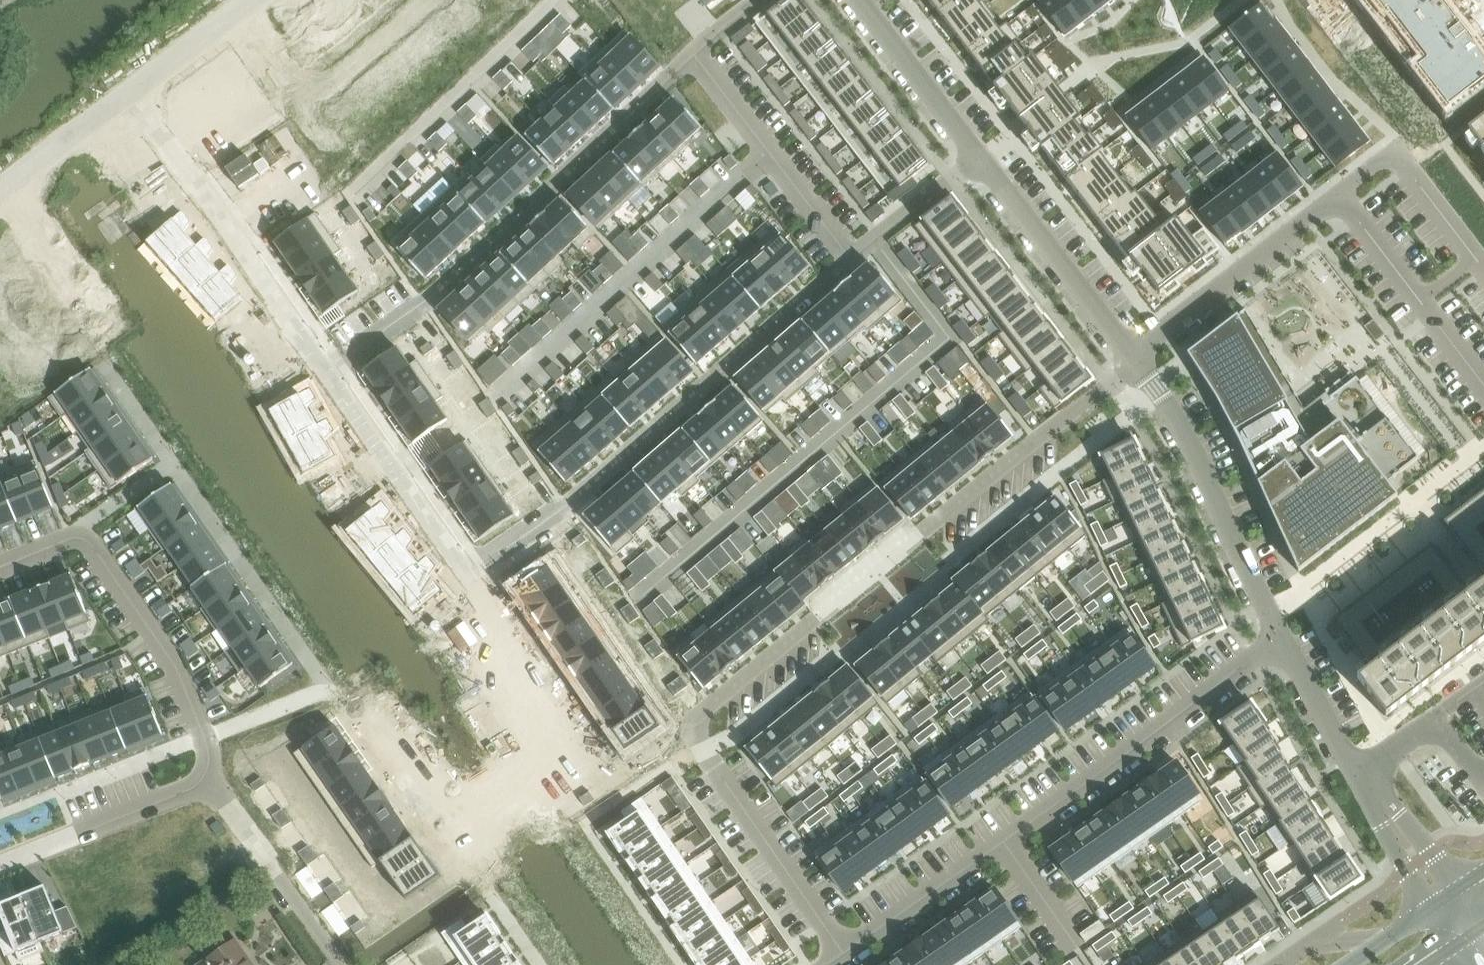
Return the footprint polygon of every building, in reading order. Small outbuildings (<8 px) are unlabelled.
[(756,25),(770,43),(810,11),(802,0),(788,0),(756,25)] [(936,12),(952,0),(927,0),(936,12)] [(936,12),(957,39),(972,27),(964,16),(980,5),(983,2),(982,1),(983,0),(952,0),(936,12)] [(1040,4),(1052,20),(1064,37),(1080,25),(1062,0),(1046,0),(1040,4)] [(1080,25),(1096,13),(1086,0),(1062,0),(1080,25)] [(1096,13),(1111,1),(1110,0),(1086,0),(1096,13)] [(1369,7),(1370,9),(1371,9),(1373,12),(1373,13),(1374,15),(1375,14),(1377,18),(1377,19),(1378,20),(1382,17),(1391,30),(1388,32),(1389,34),(1390,35),(1400,48),(1402,50),(1402,51),(1404,49),(1404,50),(1404,49),(1407,52),(1407,53),(1409,55),(1407,57),(1409,60),(1417,70),(1417,71),(1418,71),(1418,72),(1420,73),(1419,73),(1420,74),(1420,73),(1428,84),(1428,85),(1430,87),(1435,93),(1435,94),(1436,95),(1437,96),(1441,94),(1450,106),(1447,109),(1449,111),(1453,108),(1458,104),(1459,104),(1458,104),(1464,100),(1469,96),(1474,92),(1483,84),(1483,62),(1481,58),(1476,52),(1476,51),(1473,48),(1473,47),(1470,43),(1469,43),(1459,29),(1457,31),(1452,25),(1450,21),(1446,16),(1448,15),(1444,11),(1445,11),(1444,10),(1437,2),(1438,1),(1437,1),(1436,0),(1364,0),(1369,7)] [(972,27),(957,39),(969,55),(1004,28),(1007,26),(1006,25),(1003,28),(983,2),(980,5),(964,16),(972,27)] [(1262,4),(1230,29),(1242,45),(1274,20),(1262,4)] [(1033,6),(1026,11),(1034,20),(1040,15),(1033,6)] [(810,11),(770,43),(783,60),(824,28),(810,11)] [(561,14),(552,23),(557,29),(566,20),(561,14)] [(566,20),(557,29),(563,35),(572,26),(566,20)] [(1274,20),(1242,45),(1254,60),(1286,35),(1274,20)] [(1047,24),(1037,31),(1045,41),(1054,34),(1047,24)] [(750,25),(740,32),(745,39),(755,31),(750,25)] [(1004,28),(969,55),(983,73),(1017,47),(1021,44),(1007,26),(1004,28)] [(824,28),(783,60),(796,77),(837,45),(824,28)] [(625,31),(610,45),(644,82),(659,68),(625,31)] [(740,32),(731,39),(736,46),(745,39),(740,32)] [(1286,35),(1254,60),(1265,75),(1298,50),(1286,35)] [(749,42),(739,49),(744,55),(754,48),(749,42)] [(531,43),(522,51),(528,57),(537,49),(531,43)] [(1017,47),(983,73),(995,88),(1028,62),(1034,58),(1033,57),(1027,62),(1017,48),(1022,44),(1021,44),(1017,47)] [(1062,44),(1056,49),(1063,58),(1069,54),(1062,44)] [(610,45),(595,59),(629,96),(644,82),(610,45)] [(837,45),(796,77),(809,94),(850,63),(837,45)] [(754,48),(744,55),(749,61),(758,54),(754,48)] [(537,49),(528,57),(534,63),(543,54),(537,49)] [(1056,49),(1049,54),(1057,63),(1063,58),(1056,49)] [(1216,50),(1209,55),(1217,64),(1223,59),(1216,50)] [(1298,50),(1265,75),(1277,90),(1309,66),(1298,50)] [(758,54),(749,61),(753,67),(763,60),(758,54)] [(1069,54),(1063,58),(1070,68),(1076,63),(1069,54)] [(1028,62),(995,88),(996,90),(1010,108),(1011,110),(1012,110),(1021,122),(1027,129),(1041,148),(1042,150),(1079,121),(1081,120),(1060,92),(1034,58),(1028,62)] [(1063,58),(1057,63),(1064,72),(1070,68),(1063,58)] [(1205,58),(1189,71),(1213,103),(1229,91),(1229,90),(1205,58)] [(595,59),(580,73),(614,110),(629,96),(595,59)] [(763,60),(753,67),(758,73),(767,66),(763,60)] [(850,63),(809,94),(822,111),(863,80),(850,63)] [(1221,70),(1228,79),(1235,75),(1227,65),(1221,70)] [(1309,66),(1277,90),(1289,106),(1321,81),(1309,66)] [(502,71),(493,79),(499,85),(507,77),(502,71)] [(1189,71),(1173,82),(1198,114),(1213,103),(1189,71)] [(565,86),(565,87),(599,124),(614,110),(580,73),(579,74),(585,81),(572,93),(565,86)] [(770,75),(764,80),(771,89),(777,84),(770,75)] [(1235,75),(1228,79),(1236,89),(1242,84),(1235,75)] [(507,77),(499,85),(504,91),(513,83),(507,77)] [(863,80),(822,111),(835,128),(876,97),(863,80)] [(1321,81),(1289,106),(1300,121),(1333,96),(1321,81)] [(1173,82),(1158,94),(1183,126),(1198,114),(1173,82)] [(777,84),(771,89),(777,98),(784,93),(777,84)] [(1093,85),(1086,91),(1092,99),(1099,93),(1093,85)] [(565,87),(550,101),(584,138),(599,124),(565,87)] [(1086,91),(1078,97),(1084,105),(1092,99),(1086,91)] [(784,93),(777,98),(784,107),(791,102),(784,93)] [(1099,93),(1092,99),(1098,107),(1106,101),(1099,93)] [(1158,94),(1143,106),(1168,138),(1183,126),(1158,94)] [(1245,100),(1252,110),(1258,105),(1251,96),(1245,100)] [(1333,96),(1300,121),(1312,136),(1344,111),(1333,96)] [(876,97),(835,128),(848,145),(889,114),(876,97)] [(674,98),(658,113),(689,146),(690,145),(687,142),(702,128),(674,98)] [(555,109),(541,122),(569,152),(584,138),(550,101),(549,102),(555,109)] [(466,105),(458,113),(463,119),(472,110),(466,105)] [(1258,105),(1252,110),(1259,119),(1265,114),(1258,105)] [(1143,106),(1127,118),(1134,128),(1150,149),(1151,150),(1168,138),(1143,106)] [(472,110),(463,119),(469,125),(478,116),(472,110)] [(796,110),(790,115),(797,124),(803,119),(796,110)] [(1112,110),(1103,117),(1108,123),(1117,116),(1112,110)] [(1344,111),(1312,136),(1324,151),(1356,127),(1344,111)] [(658,113),(644,126),(674,160),(689,146),(658,113)] [(889,114),(848,145),(862,162),(902,131),(889,114)] [(1117,116),(1108,123),(1114,131),(1123,124),(1121,122),(1117,116)] [(803,119),(797,124),(804,132),(810,128),(803,119)] [(1079,121),(1042,150),(1054,165),(1091,136),(1080,122),(1082,120),(1081,120),(1079,121)] [(1468,133),(1483,154),(1483,120),(1468,133)] [(1242,121),(1233,129),(1238,135),(1247,128),(1242,121)] [(541,122),(525,136),(553,166),(569,152),(541,122)] [(644,126),(629,140),(659,173),(674,160),(644,126)] [(1268,131),(1275,140),(1281,136),(1274,126),(1268,131)] [(1356,127),(1324,151),(1336,167),(1368,143),(1356,127)] [(810,128),(804,132),(811,141),(817,137),(810,128)] [(1233,129),(1224,136),(1228,142),(1238,135),(1233,129)] [(902,131),(862,162),(875,180),(916,148),(902,131)] [(437,133),(428,141),(434,147),(443,139),(437,133)] [(1251,133),(1242,140),(1246,146),(1256,139),(1251,133)] [(1091,136),(1054,165),(1066,180),(1100,154),(1103,151),(1091,136)] [(1281,136),(1275,140),(1282,150),(1283,150),(1288,145),(1281,136)] [(497,145),(531,182),(546,168),(519,138),(504,152),(497,145)] [(443,139),(434,147),(439,153),(448,145),(443,139)] [(629,140),(614,154),(644,187),(659,173),(629,140)] [(1242,140),(1232,147),(1237,153),(1246,146),(1242,140)] [(823,144),(816,149),(823,158),(829,153),(823,144)] [(497,145),(482,159),(516,196),(531,182),(497,145)] [(1139,145),(1130,152),(1136,160),(1145,153),(1139,145)] [(1212,145),(1202,152),(1207,158),(1217,151),(1212,145)] [(916,148),(875,180),(889,198),(929,166),(916,148)] [(1100,154),(1066,180),(1078,196),(1093,184),(1101,195),(1124,177),(1124,176),(1120,179),(1101,154),(1103,152),(1103,151),(1100,154)] [(1202,152),(1193,159),(1198,165),(1207,158),(1202,152)] [(829,153),(823,158),(830,167),(836,162),(829,153)] [(1145,153),(1136,160),(1138,159),(1146,170),(1154,164),(1145,153)] [(614,154),(599,168),(629,201),(644,187),(614,154)] [(1278,154),(1262,167),(1287,199),(1303,186),(1278,154)] [(730,155),(724,160),(731,170),(738,165),(730,155)] [(1221,156),(1211,163),(1216,169),(1225,162),(1221,156)] [(1292,161),(1291,161),(1299,171),(1305,166),(1297,157),(1292,161)] [(467,173),(501,210),(516,196),(482,159),(481,160),(487,167),(474,180),(467,173)] [(408,161),(399,169),(404,175),(413,167),(408,161)] [(836,162),(830,167),(837,176),(843,171),(836,162)] [(1211,163),(1202,171),(1206,177),(1216,169),(1211,163)] [(1305,166),(1299,171),(1306,180),(1312,176),(1305,166)] [(413,167),(404,175),(410,181),(419,173),(413,167)] [(1262,167),(1247,178),(1272,210),(1287,199),(1262,167)] [(599,168),(584,182),(614,215),(629,201),(599,168)] [(1177,170),(1171,175),(1178,185),(1184,180),(1177,170)] [(467,173),(452,187),(486,224),(501,210),(467,173)] [(1093,184),(1078,196),(1098,223),(1137,194),(1124,177),(1101,195),(1093,184)] [(699,178),(690,186),(696,192),(705,184),(699,178)] [(849,178),(842,183),(849,192),(856,187),(849,178)] [(1247,178),(1232,190),(1256,222),(1272,210),(1247,178)] [(1174,180),(1164,187),(1171,196),(1180,189),(1174,180)] [(1184,180),(1178,185),(1181,189),(1185,194),(1192,189),(1184,180)] [(584,182),(568,196),(599,230),(614,215),(584,182)] [(772,182),(764,187),(771,197),(779,192),(772,182)] [(705,184),(696,192),(701,198),(710,190),(705,184)] [(754,184),(748,189),(756,198),(762,193),(754,184)] [(394,185),(388,190),(396,199),(402,194),(394,185)] [(452,187),(437,201),(471,237),(486,224),(452,187)] [(856,187),(849,192),(856,201),(863,196),(856,187)] [(1180,189),(1171,196),(1178,205),(1187,197),(1180,189)] [(1232,190),(1216,202),(1241,234),(1256,222),(1232,190)] [(1137,194),(1098,223),(1112,241),(1151,212),(1137,194)] [(863,196),(856,201),(863,210),(869,205),(863,196)] [(561,198),(546,212),(580,249),(596,235),(561,198)] [(952,198),(915,227),(929,246),(968,216),(960,206),(959,207),(952,198)] [(437,201),(422,215),(456,251),(471,237),(437,201)] [(1216,202),(1200,214),(1225,246),(1241,234),(1216,202)] [(669,205),(660,213),(665,219),(674,211),(669,205)] [(878,205),(871,209),(879,219),(885,214),(878,205)] [(356,213),(355,211),(352,206),(343,213),(347,219),(356,213)] [(370,208),(363,213),(370,223),(377,218),(370,208)] [(871,209),(865,214),(873,224),(879,219),(871,209)] [(674,211),(665,219),(671,225),(680,217),(674,211)] [(546,212),(531,226),(565,263),(565,262),(559,256),(573,243),(579,250),(580,249),(546,212)] [(1151,212),(1112,241),(1126,259),(1129,257),(1177,220),(1176,219),(1164,229),(1151,212)] [(361,220),(356,213),(347,219),(352,227),(361,220)] [(422,215),(407,228),(441,265),(456,251),(422,215)] [(968,216),(929,246),(943,264),(982,234),(974,224),(973,225),(967,217),(968,217),(968,216)] [(715,218),(706,226),(711,232),(720,224),(715,218)] [(1129,257),(1126,259),(1127,260),(1130,258),(1130,259),(1142,274),(1144,272),(1149,279),(1161,295),(1163,293),(1177,282),(1192,271),(1204,261),(1212,255),(1220,249),(1204,229),(1191,238),(1177,220),(1129,257)] [(308,221),(276,243),(288,261),(321,238),(308,221)] [(720,224),(711,232),(717,238),(726,230),(720,224)] [(531,226),(516,240),(550,277),(565,263),(531,226)] [(193,227),(156,259),(180,286),(208,261),(201,253),(196,248),(203,238),(193,227)] [(407,228),(391,243),(425,279),(441,265),(407,228)] [(776,228),(758,243),(792,282),(809,267),(776,228)] [(639,232),(629,240),(635,246),(644,238),(639,232)] [(982,234),(943,264),(957,282),(996,252),(988,242),(987,243),(981,235),(982,235),(982,234)] [(321,238),(288,261),(301,278),(333,256),(321,238)] [(644,238),(635,246),(640,253),(649,244),(644,238)] [(516,240),(501,254),(535,291),(550,277),(516,240)] [(381,248),(376,242),(367,248),(372,255),(381,248)] [(758,243),(742,257),(776,296),(792,282),(758,243)] [(685,245),(676,253),(681,259),(690,251),(685,245)] [(386,256),(381,248),(372,255),(377,262),(386,256)] [(907,248),(898,254),(905,264),(914,257),(907,248)] [(690,251),(681,259),(686,265),(695,257),(690,251)] [(996,252),(957,282),(971,300),(1010,270),(1002,260),(1001,260),(996,253),(996,252)] [(208,261),(180,286),(203,312),(231,287),(224,279),(219,274),(226,264),(216,253),(208,261)] [(501,254),(486,268),(520,305),(535,291),(501,254)] [(333,256),(301,278),(313,296),(345,274),(333,256)] [(742,257),(727,271),(760,309),(776,296),(742,257)] [(914,257),(905,264),(912,273),(921,267),(914,257)] [(852,278),(851,278),(885,317),(903,301),(870,263),(852,278)] [(602,265),(593,273),(598,279),(608,271),(602,265)] [(486,268),(471,282),(505,318),(520,305),(486,268)] [(1010,270),(971,300),(985,318),(1024,288),(1016,278),(1015,278),(1010,271),(1010,270)] [(608,271),(598,279),(604,285),(613,277),(608,271)] [(727,271),(711,284),(745,323),(760,309),(727,271)] [(653,273),(644,281),(650,287),(659,279),(653,273)] [(345,274),(313,296),(325,314),(357,292),(345,274)] [(851,278),(835,292),(868,331),(885,317),(851,278)] [(659,279),(650,287),(655,293),(664,285),(659,279)] [(231,287),(203,312),(228,340),(256,315),(248,306),(243,300),(249,291),(239,280),(231,287)] [(471,282),(456,296),(490,332),(505,318),(471,282)] [(711,284),(696,297),(729,336),(745,323),(711,284)] [(934,284),(926,291),(933,300),(942,293),(934,284)] [(1024,288),(985,318),(985,319),(989,316),(1002,332),(998,335),(999,336),(1038,306),(1037,305),(1036,306),(1031,298),(1032,298),(1024,288)] [(572,292),(563,300),(568,306),(577,298),(572,292)] [(835,293),(819,307),(849,342),(865,328),(868,332),(868,331),(835,292),(835,293)] [(942,293),(933,300),(940,310),(949,303),(942,293)] [(456,296),(440,310),(471,343),(486,330),(489,333),(490,332),(456,296)] [(696,297),(680,312),(713,350),(729,336),(696,297)] [(577,298),(568,306),(574,312),(583,304),(577,298)] [(1038,306),(999,336),(1012,354),(1051,324),(1051,323),(1050,324),(1044,317),(1045,316),(1038,306)] [(615,307),(606,315),(612,321),(620,313),(615,307)] [(819,307),(803,321),(833,356),(849,342),(819,307)] [(1246,310),(1188,354),(1230,424),(1249,460),(1267,497),(1283,534),(1299,572),(1324,553),(1397,497),(1397,496),(1387,484),(1418,460),(1412,452),(1359,382),(1356,378),(1355,379),(1322,404),(1336,424),(1320,437),(1307,415),(1304,410),(1246,310)] [(663,326),(696,365),(713,350),(680,312),(663,326)] [(620,313),(612,321),(617,327),(626,319),(620,313)] [(541,319),(532,327),(538,333),(547,325),(541,319)] [(962,320),(953,327),(961,336),(970,330),(962,320)] [(803,321),(786,335),(820,374),(820,373),(817,370),(833,356),(803,321)] [(1051,324),(1012,354),(1026,372),(1065,343),(1064,342),(1058,335),(1059,334),(1051,324)] [(547,325),(538,333),(543,340),(552,331),(547,325)] [(970,330),(961,336),(964,341),(968,346),(977,339),(970,330)] [(661,334),(644,348),(677,387),(694,372),(661,333),(661,334)] [(584,335),(575,343),(580,349),(589,341),(584,335)] [(786,335),(770,350),(803,388),(820,374),(786,335)] [(909,336),(900,344),(905,350),(914,342),(909,336)] [(589,341),(580,349),(586,355),(595,347),(589,341)] [(914,342),(905,350),(910,356),(920,348),(914,342)] [(420,349),(425,355),(425,356),(434,350),(434,349),(429,343),(420,349)] [(1065,343),(1026,372),(1027,373),(1035,367),(1047,384),(1040,390),(1079,361),(1078,360),(1077,360),(1072,353),(1073,353),(1065,343)] [(511,346),(502,355),(507,361),(516,353),(511,346)] [(644,348),(627,362),(661,401),(677,387),(644,348)] [(397,349),(365,372),(377,389),(410,367),(397,349)] [(770,350),(754,364),(787,402),(803,388),(770,350)] [(451,363),(460,357),(456,351),(455,351),(447,357),(451,363)] [(516,353),(507,361),(513,367),(522,359),(516,353)] [(990,356),(981,363),(989,373),(997,366),(990,356)] [(456,371),(465,365),(460,357),(451,363),(456,371)] [(1079,361),(1040,390),(1055,409),(1092,380),(1086,372),(1086,371),(1079,361)] [(553,362),(545,370),(550,376),(559,368),(553,362)] [(613,375),(612,376),(645,414),(661,401),(627,362),(627,363),(630,367),(616,379),(613,375)] [(754,364),(736,379),(766,415),(784,400),(786,403),(787,402),(754,364)] [(876,364),(867,372),(872,378),(881,370),(876,364)] [(997,366),(989,373),(996,382),(1005,375),(997,366)] [(410,367),(377,389),(390,407),(422,385),(410,367)] [(934,367),(926,373),(934,382),(941,376),(934,367)] [(559,368),(550,376),(555,382),(564,374),(559,368)] [(91,370),(49,399),(62,417),(103,389),(91,371),(91,370)] [(881,370),(872,378),(877,384),(886,376),(881,370)] [(612,376),(596,389),(630,428),(645,414),(612,376)] [(941,376),(934,382),(941,392),(949,385),(941,376)] [(534,380),(528,385),(536,394),(542,389),(534,380)] [(422,385),(390,407),(402,425),(434,402),(422,385)] [(734,386),(716,402),(746,437),(764,421),(734,386)] [(310,388),(268,411),(285,443),(328,419),(327,418),(318,424),(313,415),(309,408),(317,400),(310,388)] [(103,389),(62,417),(62,418),(66,416),(78,433),(116,407),(103,389)] [(596,389),(581,403),(614,441),(630,428),(596,389)] [(843,392),(834,399),(839,406),(848,398),(843,392)] [(1018,392),(1009,399),(1016,409),(1025,402),(1018,392)] [(901,395),(893,401),(900,410),(908,404),(901,395)] [(848,398),(839,406),(844,412),(853,404),(848,398)] [(982,398),(965,413),(996,451),(1012,438),(1013,438),(1014,437),(982,398)] [(484,412),(493,405),(488,399),(479,405),(484,412)] [(434,402),(402,425),(414,442),(446,420),(434,402)] [(716,402),(699,416),(730,451),(746,437),(716,402)] [(1025,402),(1016,409),(1024,418),(1032,411),(1025,402)] [(581,403),(566,416),(599,454),(614,441),(581,403)] [(509,404),(502,408),(509,418),(516,414),(509,404)] [(908,404),(900,410),(908,420),(916,413),(908,404)] [(498,413),(493,405),(484,412),(489,419),(498,413)] [(116,407),(78,433),(90,449),(86,452),(86,453),(128,424),(116,407)] [(30,412),(22,417),(29,427),(37,422),(30,412)] [(965,413),(948,426),(979,465),(996,451),(965,413)] [(566,416),(549,430),(583,469),(599,454),(566,416)] [(699,416),(683,430),(713,465),(730,451),(699,416)] [(328,419),(285,443),(303,475),(336,456),(330,446),(326,439),(334,431),(328,419)] [(810,420),(801,427),(806,433),(815,426),(810,420)] [(21,422),(13,425),(17,437),(25,434),(21,422)] [(868,422),(860,429),(867,438),(875,432),(868,422)] [(128,424),(86,453),(99,471),(140,442),(128,424)] [(815,426),(806,433),(811,440),(820,432),(815,426)] [(932,439),(931,440),(962,478),(979,465),(948,426),(947,427),(953,434),(938,447),(932,439)] [(549,430),(532,445),(566,483),(583,469),(549,430)] [(683,430),(667,444),(700,483),(701,482),(698,478),(713,465),(683,430)] [(875,432),(867,438),(875,447),(883,441),(875,432)] [(931,440),(914,453),(946,492),(962,478),(931,440)] [(1135,441),(1101,457),(1111,477),(1102,482),(1102,483),(1146,462),(1140,450),(1139,451),(1135,441)] [(44,442),(36,445),(40,456),(49,453),(44,442)] [(140,442),(99,471),(112,490),(154,461),(153,460),(140,442)] [(667,444),(650,458),(684,497),(700,483),(667,444)] [(464,445),(431,467),(444,485),(476,463),(464,445)] [(521,447),(512,453),(517,460),(526,454),(521,447)] [(49,453),(40,456),(45,468),(53,464),(49,453)] [(914,453),(898,467),(929,506),(946,492),(914,453)] [(531,461),(526,454),(517,460),(522,467),(531,461)] [(764,457),(760,461),(765,467),(774,460),(768,454),(764,457)] [(828,455),(820,462),(827,472),(836,465),(828,455)] [(650,458),(634,472),(661,504),(677,490),(683,497),(684,497),(650,458)] [(774,460),(765,467),(771,473),(776,469),(779,466),(774,460)] [(36,461),(17,468),(35,515),(53,508),(55,508),(36,461)] [(1146,462),(1102,483),(1112,503),(1156,482),(1150,471),(1149,471),(1145,463),(1146,463),(1146,462)] [(476,463),(444,485),(456,503),(488,481),(476,463)] [(836,465),(827,472),(835,481),(844,474),(836,465)] [(898,467),(880,482),(911,520),(929,506),(898,467)] [(0,475),(0,478),(18,523),(18,522),(35,515),(17,468),(0,475)] [(543,479),(538,472),(530,478),(534,485),(543,479)] [(634,472),(618,487),(645,518),(661,504),(634,472)] [(17,523),(18,523),(0,478),(0,529),(17,523)] [(488,481),(456,503),(468,521),(500,498),(488,481)] [(731,485),(727,488),(732,495),(741,488),(735,481),(731,485)] [(1077,481),(1070,485),(1075,496),(1083,492),(1077,481)] [(872,482),(854,496),(886,535),(903,520),(872,482)] [(1156,482),(1112,503),(1113,504),(1117,502),(1127,521),(1165,503),(1160,492),(1159,492),(1155,484),(1156,483),(1156,482)] [(61,483),(52,486),(57,497),(65,494),(61,483)] [(795,483),(787,490),(794,499),(803,493),(795,483)] [(171,485),(135,510),(150,530),(185,506),(172,487),(171,486),(172,486),(171,485)] [(618,487),(601,501),(635,539),(636,539),(629,531),(645,518),(618,487)] [(741,488),(732,495),(738,501),(746,494),(741,488)] [(1333,620),(1366,662),(1371,669),(1370,670),(1360,678),(1357,680),(1360,684),(1362,687),(1382,713),(1384,716),(1385,716),(1386,718),(1408,701),(1409,701),(1411,700),(1410,699),(1411,699),(1430,684),(1430,685),(1432,683),(1433,682),(1452,668),(1452,667),(1452,668),(1454,666),(1474,651),(1476,649),(1483,643),(1483,491),(1444,521),(1451,530),(1443,536),(1431,545),(1333,620)] [(1083,492),(1075,496),(1081,506),(1082,506),(1088,502),(1083,492)] [(803,493),(794,499),(802,509),(811,502),(803,493)] [(65,494),(57,497),(62,509),(70,506),(65,494)] [(854,496),(838,510),(869,548),(886,535),(854,496)] [(1056,497),(1038,512),(1069,550),(1087,535),(1056,497)] [(500,498),(468,521),(480,538),(513,516),(500,498)] [(382,501),(345,532),(367,559),(396,535),(390,527),(385,521),(391,512),(382,501)] [(601,501),(583,516),(617,555),(635,539),(601,501)] [(1165,503),(1127,521),(1137,542),(1175,524),(1175,522),(1174,523),(1170,515),(1171,514),(1165,503)] [(185,506),(150,530),(163,550),(199,526),(185,506)] [(698,513),(694,516),(699,523),(708,516),(702,509),(698,513)] [(843,518),(827,531),(852,562),(869,548),(838,510),(837,510),(843,518)] [(762,511),(754,518),(761,527),(770,520),(762,511)] [(1038,512),(1021,525),(1053,564),(1069,550),(1038,512)] [(708,516),(699,523),(704,529),(713,522),(708,516)] [(1098,519),(1090,522),(1096,536),(1103,533),(1098,519)] [(770,520),(761,527),(769,537),(777,530),(770,520)] [(1175,524),(1137,542),(1147,563),(1185,544),(1185,543),(1184,543),(1180,535),(1181,535),(1175,524)] [(1021,525),(1004,539),(1036,577),(1053,564),(1021,525)] [(199,526),(163,550),(164,551),(168,548),(181,567),(212,545),(199,526)] [(396,535),(367,559),(389,586),(418,562),(412,554),(407,548),(414,539),(404,528),(396,535)] [(805,536),(804,537),(836,575),(852,562),(827,531),(811,544),(805,536)] [(1103,533),(1096,536),(1101,547),(1102,547),(1109,544),(1103,533)] [(580,536),(570,543),(575,550),(585,543),(580,536)] [(665,541),(661,544),(666,550),(675,543),(669,537),(665,541)] [(804,537),(788,551),(819,589),(836,575),(804,537)] [(122,539),(112,547),(116,553),(127,546),(122,539)] [(729,539),(721,546),(728,555),(737,548),(729,539)] [(1004,539),(988,553),(1019,591),(1036,577),(1004,539)] [(675,543),(666,550),(672,557),(680,550),(675,543)] [(1185,544),(1147,563),(1156,583),(1195,565),(1194,564),(1190,556),(1191,556),(1185,544)] [(212,545),(181,567),(194,586),(192,587),(193,588),(226,565),(212,545)] [(737,548),(728,555),(736,564),(744,557),(737,548)] [(775,567),(774,568),(805,607),(806,606),(806,605),(804,604),(803,602),(819,589),(788,551),(787,551),(793,559),(778,571),(775,567)] [(988,553),(971,566),(1002,605),(1019,591),(988,553)] [(418,562),(389,586),(413,615),(442,591),(434,581),(429,575),(436,566),(427,555),(418,562)] [(136,559),(126,566),(130,573),(141,566),(136,559)] [(1110,567),(1115,578),(1122,574),(1117,563),(1110,567)] [(226,565),(193,588),(206,607),(202,610),(202,611),(238,586),(225,568),(225,567),(227,566),(226,565)] [(1195,565),(1156,583),(1166,603),(1162,605),(1162,606),(1205,585),(1204,584),(1204,585),(1200,577),(1200,576),(1195,565)] [(141,566),(130,573),(135,580),(146,572),(141,566)] [(547,566),(514,589),(527,607),(560,584),(547,566)] [(971,566),(954,580),(989,622),(990,621),(987,618),(1002,605),(971,566)] [(696,567),(688,574),(695,583),(704,576),(696,567)] [(774,568),(757,582),(789,620),(805,607),(774,568)] [(604,570),(594,577),(599,584),(609,577),(604,570)] [(1103,572),(1093,580),(1100,588),(1110,581),(1103,572)] [(1122,574),(1115,578),(1120,589),(1121,589),(1128,585),(1122,574)] [(71,576),(51,584),(70,631),(91,622),(72,575),(71,576)] [(704,576),(695,583),(703,592),(711,585),(704,576)] [(609,577),(599,584),(603,590),(613,583),(609,577)] [(630,578),(623,582),(629,591),(636,586),(630,578)] [(956,584),(940,597),(972,636),(989,622),(954,580),(953,580),(954,581),(955,583),(956,584)] [(1093,580),(1084,587),(1091,596),(1100,588),(1093,580)] [(757,582),(740,595),(772,634),(789,620),(757,582)] [(51,584),(31,592),(50,639),(51,638),(47,629),(65,622),(69,631),(70,631),(51,584)] [(527,607),(539,625),(572,602),(560,584),(527,607)] [(1205,585),(1162,606),(1172,626),(1215,606),(1214,605),(1213,605),(1210,597),(1205,585)] [(238,586),(202,611),(216,630),(251,606),(238,586)] [(31,592),(11,600),(22,628),(28,643),(30,647),(50,639),(31,592)] [(663,595),(654,602),(662,611),(670,604),(663,595)] [(740,595),(724,609),(755,647),(772,634),(740,595)] [(940,597),(924,611),(955,649),(972,636),(940,597)] [(164,598),(153,606),(158,613),(169,605),(164,598)] [(1069,599),(1059,606),(1066,615),(1075,607),(1069,599)] [(0,604),(0,630),(8,651),(10,655),(30,647),(28,643),(22,628),(11,600),(0,604)] [(1094,600),(1084,608),(1089,614),(1099,607),(1094,600)] [(572,602),(539,625),(551,643),(585,620),(572,602)] [(670,604),(662,611),(669,620),(678,613),(670,604)] [(1131,608),(1130,608),(1136,618),(1144,615),(1138,604),(1131,608)] [(169,605),(158,613),(163,619),(173,612),(169,605)] [(251,606),(216,630),(217,631),(221,629),(233,646),(225,652),(226,653),(265,626),(251,606)] [(629,606),(619,612),(624,619),(634,612),(629,606)] [(1059,606),(1050,613),(1056,622),(1066,615),(1059,606)] [(1215,606),(1172,626),(1182,648),(1224,628),(1219,618),(1220,617),(1215,606)] [(724,609),(706,623),(738,661),(755,647),(724,609)] [(924,611),(907,624),(938,663),(955,649),(924,611)] [(634,612),(624,619),(628,626),(638,619),(634,612)] [(1077,614),(1068,621),(1072,628),(1082,620),(1077,614)] [(1144,615),(1136,618),(1142,629),(1143,629),(1149,625),(1144,615)] [(585,620),(551,643),(564,661),(597,638),(585,620)] [(1068,621),(1058,628),(1063,635),(1072,628),(1068,621)] [(691,636),(690,636),(721,675),(738,661),(706,623),(705,624),(711,631),(697,643),(691,636)] [(907,624),(890,638),(922,677),(922,676),(916,668),(932,656),(938,663),(907,624)] [(1034,625),(1025,632),(1031,641),(1041,634),(1034,625)] [(265,626),(226,653),(239,673),(279,645),(265,626)] [(1127,628),(1109,642),(1136,680),(1155,667),(1127,628)] [(10,655),(8,651),(0,630),(0,659),(10,655)] [(1025,632),(1015,640),(1022,648),(1031,641),(1025,632)] [(1148,639),(1154,649),(1155,649),(1161,645),(1155,634),(1148,639)] [(690,636),(672,651),(704,690),(705,689),(704,689),(721,675),(690,636)] [(191,638),(180,645),(185,652),(196,645),(191,638)] [(564,661),(563,661),(576,679),(576,678),(609,655),(597,638),(564,661)] [(890,638),(874,652),(905,690),(922,677),(890,638)] [(1043,640),(1033,647),(1038,654),(1048,647),(1043,640)] [(654,641),(644,648),(649,654),(659,647),(654,641)] [(1109,642),(1091,654),(1119,693),(1136,680),(1109,642)] [(196,645),(185,652),(190,659),(201,651),(196,645)] [(279,645),(239,673),(240,674),(248,668),(261,687),(261,688),(270,682),(293,666),(293,665),(292,665),(279,645)] [(659,647),(649,654),(653,661),(663,654),(659,647)] [(1033,647),(1024,655),(1029,661),(1038,654),(1033,647)] [(1000,651),(991,659),(997,667),(1007,660),(1000,651)] [(92,652),(80,657),(84,665),(95,661),(92,652)] [(874,652),(856,666),(887,705),(905,690),(874,652)] [(1091,654),(1074,667),(1101,705),(1119,693),(1091,654)] [(609,655),(576,678),(588,696),(622,673),(609,655)] [(124,668),(119,657),(112,660),(116,671),(124,668)] [(991,659),(981,666),(988,675),(997,667),(991,659)] [(72,661),(61,665),(64,674),(75,669),(72,661)] [(105,662),(94,667),(97,676),(109,671),(105,662)] [(61,665),(49,670),(53,678),(64,674),(61,665)] [(848,666),(830,681),(862,719),(879,705),(848,666)] [(94,667),(83,672),(86,680),(97,676),(94,667)] [(1074,667),(1056,679),(1083,718),(1101,705),(1074,667)] [(1002,671),(993,679),(997,685),(1007,678),(1002,671)] [(622,673),(588,696),(601,714),(634,691),(622,673)] [(32,677),(21,682),(24,690),(36,686),(32,677)] [(70,677),(59,682),(62,690),(73,686),(70,677)] [(680,678),(674,682),(681,692),(687,687),(680,678)] [(966,678),(956,685),(963,694),(972,686),(966,678)] [(993,679),(983,686),(988,693),(997,685),(993,679)] [(1056,679),(1038,692),(1065,731),(1083,718),(1056,679)] [(212,681),(202,689),(206,696),(217,688),(212,681)] [(830,681),(814,694),(845,733),(862,719),(830,681)] [(21,682),(9,687),(13,695),(24,690),(21,682)] [(59,682),(47,687),(51,695),(62,690),(59,682)] [(674,682),(667,687),(674,697),(681,692),(674,682)] [(956,685),(947,692),(953,701),(963,694),(956,685)] [(145,688),(126,696),(145,743),(163,735),(163,736),(164,735),(145,688)] [(217,688),(206,696),(211,702),(222,695),(217,688)] [(634,691),(601,714),(613,732),(646,709),(634,691)] [(34,692),(23,697),(27,705),(38,700),(34,692)] [(1029,693),(1012,706),(1039,744),(1056,731),(1029,693)] [(814,694),(797,708),(828,746),(845,733),(814,694)] [(112,707),(110,708),(127,750),(128,750),(128,749),(145,743),(126,696),(125,696),(129,705),(114,711),(112,707)] [(23,697),(12,702),(15,710),(27,705),(23,697)] [(968,698),(958,705),(963,712),(973,704),(968,698)] [(1253,702),(1222,723),(1235,743),(1267,722),(1253,702)] [(931,704),(922,711),(929,720),(938,713),(931,704)] [(958,705),(949,712),(954,719),(963,712),(958,705)] [(1012,706),(994,718),(1022,756),(1039,744),(1012,706)] [(92,710),(91,710),(109,757),(126,750),(127,750),(110,708),(94,714),(92,710)] [(797,708),(780,721),(811,760),(828,746),(797,708)] [(646,709),(613,732),(626,751),(659,727),(646,709)] [(91,710),(73,717),(91,764),(109,757),(91,710)] [(922,711),(912,719),(919,727),(929,720),(922,711)] [(73,717),(55,725),(56,729),(74,771),(91,764),(73,717)] [(994,718),(977,731),(1004,769),(1022,756),(994,718)] [(780,721),(763,735),(795,774),(811,760),(780,721)] [(1267,722),(1235,743),(1248,761),(1246,763),(1278,742),(1279,741),(1267,722)] [(934,724),(924,731),(929,738),(939,731),(934,724)] [(315,739),(302,748),(315,768),(349,745),(335,725),(325,732),(322,728),(312,735),(315,739)] [(39,731),(37,732),(56,779),(56,778),(74,771),(56,729),(41,736),(39,731)] [(924,731),(914,739),(919,745),(929,738),(924,731)] [(977,731),(959,743),(986,782),(1004,769),(977,731)] [(37,732),(19,739),(23,748),(38,785),(55,778),(55,779),(56,779),(37,732)] [(746,748),(745,749),(777,788),(795,774),(763,735),(747,749),(746,748)] [(891,736),(881,743),(888,752),(897,744),(891,736)] [(1246,763),(1237,769),(1249,788),(1247,789),(1248,790),(1289,762),(1282,751),(1281,752),(1276,744),(1279,742),(1278,742),(1246,763)] [(881,743),(872,750),(878,759),(888,752),(881,743)] [(959,743),(942,756),(969,794),(986,782),(959,743)] [(349,745),(315,768),(328,787),(361,763),(362,763),(349,745)] [(23,748),(5,755),(20,792),(38,785),(23,748)] [(1192,758),(1191,758),(1198,769),(1204,764),(1198,754),(1192,758)] [(1,800),(2,800),(3,800),(2,799),(20,792),(5,755),(0,757),(0,797),(1,800)] [(893,755),(883,763),(888,769),(898,762),(893,755)] [(942,756),(924,769),(951,807),(969,794),(942,756)] [(856,762),(847,769),(854,778),(863,771),(856,762)] [(1289,762),(1248,790),(1261,809),(1300,782),(1293,772),(1292,772),(1287,765),(1290,763),(1289,762)] [(361,763),(328,787),(341,805),(374,782),(361,763)] [(883,763),(874,770),(879,776),(888,769),(883,763)] [(1177,763),(1158,775),(1185,814),(1203,801),(1177,763)] [(1204,764),(1198,769),(1204,779),(1211,774),(1204,764)] [(847,769),(837,777),(844,785),(854,778),(847,769)] [(1158,775),(1140,787),(1141,788),(1140,788),(1167,826),(1185,814),(1158,775)] [(921,776),(903,790),(930,828),(949,815),(921,776)] [(261,778),(251,785),(256,791),(265,784),(261,778)] [(673,778),(661,786),(666,792),(678,784),(673,778)] [(374,782),(341,805),(354,824),(387,801),(388,801),(375,782),(374,782)] [(859,782),(849,789),(854,796),(864,788),(859,782)] [(1300,782),(1261,809),(1261,810),(1265,807),(1277,824),(1275,825),(1275,826),(1312,801),(1306,793),(1307,793),(1300,782)] [(822,788),(813,796),(819,804),(829,797),(822,788)] [(1140,788),(1123,800),(1149,839),(1167,826),(1140,788)] [(849,789),(840,796),(845,803),(854,796),(849,789)] [(903,790),(885,802),(913,841),(930,828),(903,790)] [(1216,797),(1215,797),(1222,807),(1229,803),(1222,793),(1216,797)] [(813,796),(803,803),(810,812),(819,804),(813,796)] [(628,821),(609,834),(615,843),(615,844),(617,847),(618,846),(621,851),(620,852),(622,854),(662,827),(642,799),(622,813),(628,821)] [(1123,800),(1105,812),(1132,851),(1149,839),(1123,800)] [(387,801),(354,824),(367,843),(400,820),(387,801)] [(1312,801),(1275,826),(1288,845),(1323,821),(1323,820),(1322,821),(1317,813),(1318,813),(1311,803),(1313,802),(1312,801)] [(885,802),(868,815),(895,853),(913,841),(885,802)] [(1229,803),(1222,807),(1228,818),(1229,817),(1235,813),(1229,803)] [(824,808),(815,815),(819,822),(829,814),(824,808)] [(282,809),(273,815),(277,822),(287,815),(282,809)] [(1105,812),(1087,825),(1114,863),(1132,851),(1105,812)] [(698,813),(691,817),(699,829),(706,825),(698,813)] [(287,815),(277,822),(282,828),(292,822),(287,815)] [(815,815),(805,822),(810,829),(819,822),(815,815)] [(868,815),(850,828),(877,866),(895,853),(868,815)] [(400,820),(367,843),(380,862),(414,839),(400,820)] [(218,821),(211,826),(218,836),(225,831),(218,821)] [(1323,821),(1288,845),(1289,846),(1293,843),(1304,860),(1300,863),(1301,864),(1336,840),(1335,839),(1335,840),(1330,832),(1323,821)] [(706,825),(699,829),(707,841),(714,837),(706,825)] [(1087,825),(1069,837),(1096,876),(1114,863),(1087,825)] [(662,827),(622,854),(622,855),(623,855),(628,862),(627,863),(629,866),(630,865),(634,870),(633,871),(634,873),(674,846),(662,827)] [(850,828),(833,840),(860,878),(877,866),(850,828)] [(1240,836),(1239,836),(1246,846),(1253,841),(1247,832),(1240,836)] [(1069,837),(1051,850),(1078,888),(1096,876),(1069,837)] [(414,839),(380,862),(393,881),(427,858),(414,839)] [(833,840),(815,853),(842,891),(860,878),(833,840)] [(1336,840),(1301,864),(1314,883),(1349,859),(1348,858),(1348,859),(1342,851),(1343,851),(1336,840)] [(1219,841),(1209,848),(1213,854),(1223,848),(1219,841)] [(1253,841),(1246,846),(1252,856),(1253,856),(1259,852),(1253,841)] [(309,846),(299,853),(303,859),(313,852),(309,846)] [(674,846),(634,873),(635,874),(636,874),(641,881),(640,881),(642,885),(643,884),(647,889),(646,890),(647,892),(687,865),(674,846)] [(724,850),(717,855),(725,867),(732,862),(724,850)] [(313,852),(303,859),(308,866),(318,859),(313,852)] [(1201,853),(1190,860),(1195,867),(1205,860),(1201,853)] [(427,858),(393,881),(407,900),(440,877),(427,858)] [(1224,865),(1219,859),(1209,865),(1214,872),(1224,865)] [(1349,859),(1314,883),(1326,902),(1327,903),(1361,879),(1355,870),(1356,870),(1349,859)] [(1190,860),(1181,867),(1185,873),(1195,867),(1190,860)] [(732,862),(725,867),(733,879),(740,874),(732,862)] [(687,865),(647,892),(648,893),(649,892),(654,900),(653,900),(655,903),(656,903),(660,908),(659,909),(660,911),(700,884),(687,865)] [(1204,879),(1214,872),(1209,865),(1199,872),(1204,879)] [(1264,874),(1263,875),(1270,885),(1277,880),(1271,870),(1264,874)] [(1165,878),(1155,885),(1160,892),(1170,884),(1165,878)] [(1277,880),(1270,885),(1276,895),(1277,895),(1283,891),(1277,880)] [(335,883),(325,890),(330,897),(340,890),(335,883)] [(1188,890),(1184,883),(1174,890),(1178,897),(1188,890)] [(700,884),(660,911),(662,913),(663,912),(666,918),(665,918),(667,921),(668,921),(673,928),(672,929),(673,930),(713,903),(700,884)] [(1155,885),(1145,891),(1150,898),(1160,892),(1155,885)] [(34,891),(22,896),(41,943),(65,933),(78,928),(68,907),(56,912),(46,887),(34,891)] [(749,888),(743,892),(751,904),(758,900),(749,888)] [(995,889),(976,902),(1003,941),(1022,928),(995,889)] [(340,890),(330,897),(334,903),(344,896),(340,890)] [(1178,897),(1174,890),(1164,897),(1168,904),(1178,897)] [(1280,930),(1254,891),(1235,904),(1262,943),(1272,936),(1272,935),(1280,930)] [(0,935),(0,944),(6,957),(16,953),(20,962),(45,952),(41,943),(22,896),(0,905),(0,913),(8,931),(0,935)] [(758,900),(751,904),(759,916),(766,912),(758,900)] [(976,902),(959,914),(985,953),(1003,941),(976,902)] [(1130,902),(1119,909),(1124,916),(1134,909),(1130,902)] [(713,903),(673,930),(674,932),(675,931),(679,937),(678,937),(680,940),(681,940),(684,944),(686,947),(685,948),(686,949),(725,922),(713,903)] [(1262,943),(1235,904),(1217,916),(1244,955),(1254,948),(1260,943),(1261,944),(1262,943)] [(1152,914),(1148,908),(1138,914),(1143,921),(1152,914)] [(1287,913),(1294,923),(1301,919),(1294,908),(1287,913)] [(1119,909),(1110,916),(1114,923),(1124,916),(1119,909)] [(941,927),(967,964),(969,964),(985,953),(959,914),(941,927)] [(1133,928),(1143,921),(1138,914),(1128,921),(1133,928)] [(463,921),(443,935),(462,963),(501,936),(500,933),(499,934),(495,929),(496,928),(494,925),(494,926),(487,916),(469,929),(463,921)] [(1217,916),(1217,917),(1219,921),(1203,932),(1200,928),(1224,964),(1229,964),(1236,960),(1242,955),(1243,956),(1244,955),(1217,916)] [(361,921),(352,928),(356,934),(366,927),(361,921)] [(1100,921),(1080,934),(1086,943),(1105,929),(1100,921)] [(686,949),(687,951),(688,950),(692,955),(691,956),(693,959),(694,959),(698,964),(702,964),(738,941),(725,922),(686,949)] [(775,925),(769,930),(777,942),(784,937),(775,925)] [(923,939),(941,964),(967,964),(941,927),(923,939)] [(1200,928),(1182,940),(1198,964),(1224,964),(1200,928)] [(1107,946),(1117,939),(1112,932),(1103,939),(1107,946)] [(462,963),(463,964),(499,964),(514,955),(513,952),(512,953),(508,948),(509,947),(507,944),(506,945),(501,937),(502,937),(501,936),(462,963)] [(784,937),(777,942),(785,954),(792,949),(784,937)] [(905,951),(915,964),(941,964),(923,939),(905,951)] [(1107,946),(1103,939),(1092,946),(1097,953),(1097,952),(1107,946)] [(1182,940),(1164,952),(1172,964),(1198,964),(1182,940)] [(702,964),(743,964),(751,959),(738,941),(702,964)] [(203,964),(251,964),(235,942),(203,964)] [(887,963),(888,964),(915,964),(905,951),(888,964),(887,963)] [(1164,952),(1146,964),(1172,964),(1164,952)] [(499,964),(521,964),(520,963),(519,963),(514,956),(515,955),(514,955),(499,964)]
